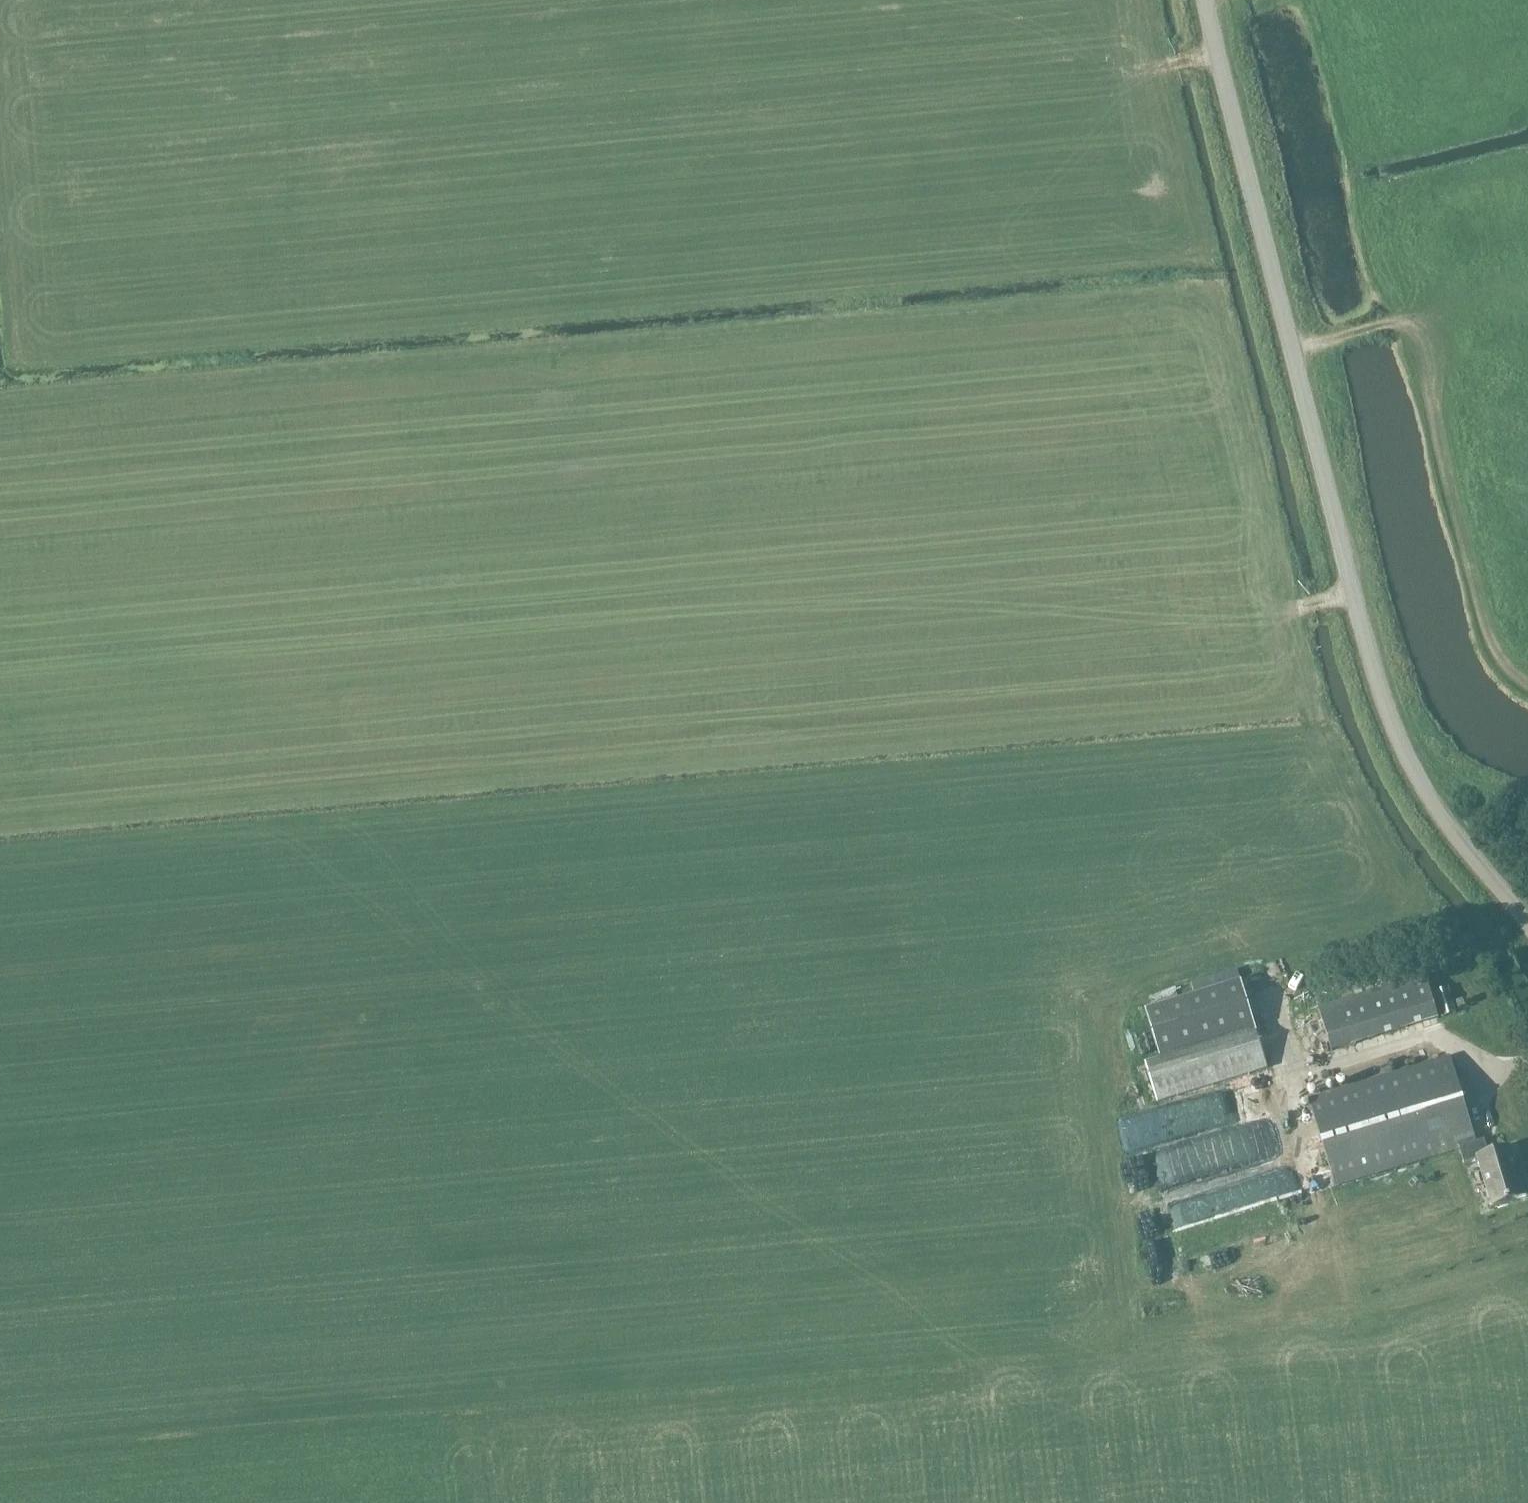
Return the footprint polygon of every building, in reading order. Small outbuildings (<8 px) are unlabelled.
[(1439,1019),(1426,977),(1319,1010),(1332,1052),(1439,1019)] [(1160,1058),(1256,1029),(1242,983),(1146,1012),(1160,1058)] [(1448,986),(1432,991),(1439,1017),(1456,1013),(1448,986)] [(1145,1064),(1157,1103),(1268,1070),(1256,1031),(1145,1064)] [(1460,1149),(1465,1164),(1479,1159),(1494,1206),(1527,1196),(1527,1189),(1525,1178),(1519,1179),(1510,1149),(1489,1155),(1484,1140),(1476,1142),(1450,1057),(1309,1101),(1336,1187),(1460,1149)] [(1163,1158),(1139,1159),(1140,1186),(1163,1185),(1163,1158)]
